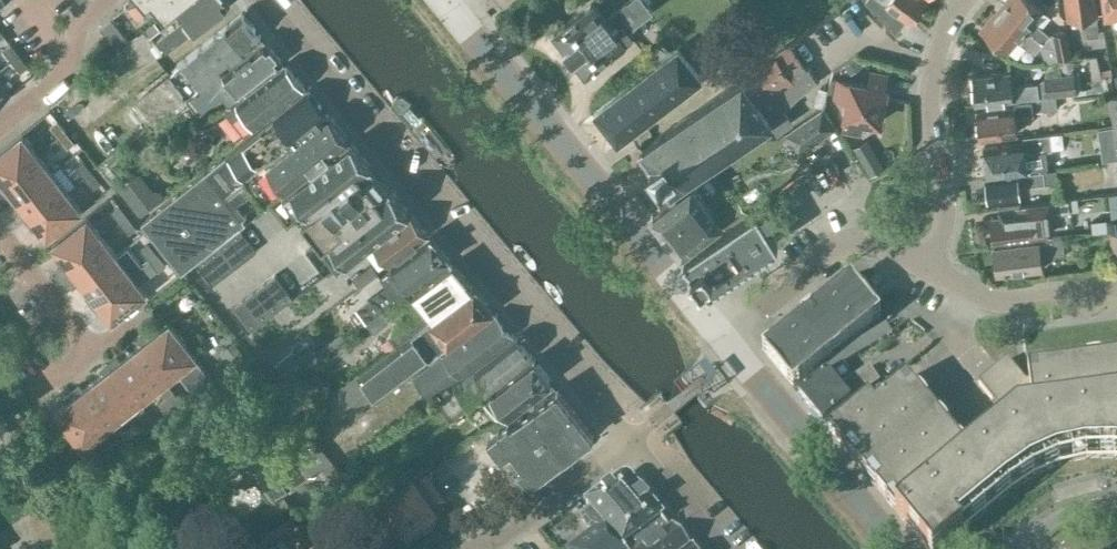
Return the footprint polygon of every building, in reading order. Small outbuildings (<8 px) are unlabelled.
[(137,9),(148,0),(130,0),(137,9)] [(165,13),(181,0),(154,0),(165,13)] [(166,51),(231,2),(229,0),(184,0),(178,5),(187,18),(158,39),(166,51)] [(553,32),(586,73),(634,34),(629,28),(635,22),(629,15),(635,11),(626,0),(622,0),(604,15),(592,0),(553,32)] [(925,0),(881,0),(909,21),(925,0)] [(1042,43),(1050,34),(1033,20),(1043,8),(1033,0),(1005,0),(999,7),(1042,43)] [(1070,18),(1084,17),(1086,36),(1098,35),(1094,0),(1067,0),(1070,18)] [(1106,13),(1116,11),(1116,0),(1104,0),(1106,13)] [(1042,43),(999,7),(981,27),(1008,50),(1018,38),(1034,52),(1040,45),(1041,44),(1042,43)] [(187,94),(188,93),(195,87),(213,74),(261,34),(242,12),(176,62),(170,72),(187,94)] [(129,40),(111,17),(100,26),(117,49),(129,40)] [(155,21),(145,29),(150,36),(160,28),(155,21)] [(150,36),(145,29),(111,57),(123,72),(131,64),(162,52),(150,36)] [(1057,58),(1071,55),(1066,29),(1052,32),(1055,46),(1057,58)] [(202,95),(213,87),(222,85),(233,98),(283,60),(264,38),(216,77),(213,74),(195,87),(202,95)] [(3,48),(12,59),(20,53),(11,42),(3,48)] [(775,56),(641,147),(642,149),(669,188),(671,191),(772,121),(778,130),(792,120),(782,106),(818,80),(791,42),(773,53),(775,56)] [(1041,44),(1040,45),(1046,60),(1057,58),(1055,46),(1042,43),(1041,44)] [(739,49),(712,67),(725,86),(759,62),(746,44),(739,49)] [(678,48),(595,113),(618,143),(701,78),(700,76),(678,48)] [(12,59),(21,71),(28,64),(20,53),(12,59)] [(855,56),(843,64),(849,73),(861,65),(855,56)] [(305,86),(285,63),(237,101),(237,102),(227,111),(245,132),(305,86)] [(1011,70),(972,75),(976,103),(1013,98),(1014,100),(1040,96),(1049,96),(1046,77),(1038,81),(1013,84),(1011,70)] [(885,87),(887,74),(870,71),(868,84),(839,78),(835,96),(848,98),(843,127),(861,131),(863,118),(880,121),(886,87),(885,87)] [(1075,79),(1074,71),(1059,73),(1053,74),(1046,75),(1046,76),(1046,77),(1049,96),(1063,94),(1077,92),(1075,79)] [(187,94),(170,72),(140,94),(158,117),(187,94)] [(1111,75),(1100,77),(1103,89),(1113,87),(1111,75)] [(401,81),(380,98),(451,184),(471,167),(401,81)] [(8,93),(0,82),(0,100),(8,93)] [(308,90),(142,221),(181,271),(183,270),(244,221),(242,218),(246,215),(237,203),(253,190),(262,202),(284,185),(285,186),(348,138),(308,90)] [(1116,145),(1116,94),(1108,96),(1116,145)] [(977,110),(980,137),(1019,132),(1016,112),(1057,107),(1055,97),(1018,102),(1014,105),(977,110)] [(822,109),(786,133),(798,151),(834,127),(822,109)] [(57,118),(50,124),(49,125),(58,136),(66,130),(57,118)] [(75,141),(66,130),(58,136),(67,147),(75,141)] [(1063,131),(1051,133),(1053,148),(1064,146),(1063,131)] [(22,133),(0,150),(0,181),(37,152),(22,133)] [(984,146),(986,162),(984,165),(985,171),(987,172),(988,174),(1048,167),(1046,148),(1053,148),(1051,133),(1024,136),(1025,141),(984,146)] [(1115,141),(1109,142),(1096,144),(1099,161),(1116,158),(1116,152),(1115,141)] [(409,212),(352,142),(283,194),(284,195),(291,189),(308,211),(302,215),(323,241),(328,237),(345,258),(336,265),(337,266),(409,212)] [(37,152),(0,181),(0,186),(4,190),(8,187),(16,198),(52,171),(37,152)] [(84,159),(76,165),(85,176),(92,170),(84,159)] [(1057,168),(1044,170),(1045,180),(1059,179),(1057,168)] [(85,176),(93,187),(101,181),(92,170),(85,176)] [(1044,170),(985,177),(988,199),(1021,195),(1019,183),(1045,180),(1044,170)] [(66,190),(52,171),(16,198),(25,210),(21,213),(27,220),(66,190)] [(141,217),(166,197),(160,189),(153,188),(140,171),(118,189),(141,217)] [(690,182),(651,213),(682,252),(687,247),(721,220),(690,182)] [(82,209),(66,190),(27,220),(33,228),(37,225),(47,237),(82,209)] [(1067,198),(1047,201),(1048,213),(1068,210),(1067,198)] [(1047,201),(1000,207),(1001,216),(990,217),(993,239),(1051,232),(1048,213),(1047,201)] [(120,221),(128,215),(119,204),(111,210),(120,221)] [(775,242),(763,215),(758,204),(684,255),(709,286),(775,242)] [(784,209),(776,214),(783,225),(788,234),(796,229),(790,220),(784,209)] [(428,232),(411,212),(374,240),(390,260),(428,232)] [(1105,216),(1107,231),(1110,231),(1116,230),(1116,214),(1105,216)] [(129,232),(137,226),(128,215),(120,221),(129,232)] [(57,259),(63,266),(102,235),(87,216),(52,243),(61,255),(57,259)] [(212,283),(256,249),(239,227),(195,260),(212,283)] [(69,274),(73,271),(82,281),(117,254),(102,235),(63,266),(69,274)] [(410,287),(451,258),(430,235),(392,263),(395,267),(383,277),(389,285),(359,308),(367,318),(409,286),(410,287)] [(1064,252),(1062,235),(1038,237),(1038,240),(994,245),(997,271),(1042,266),(1040,253),(1051,251),(1051,254),(1064,252)] [(149,259),(157,253),(149,242),(141,248),(149,259)] [(127,246),(117,254),(82,281),(90,292),(86,296),(92,303),(131,273),(142,264),(127,246)] [(157,253),(149,259),(156,267),(158,270),(166,264),(157,253)] [(396,344),(474,286),(453,261),(413,291),(425,307),(389,334),(391,337),(396,344)] [(378,272),(372,263),(353,276),(359,285),(378,272)] [(111,320),(147,292),(131,273),(92,303),(98,311),(102,308),(111,320)] [(293,296),(275,274),(231,307),(249,330),(293,296)] [(845,284),(844,284),(769,345),(770,345),(763,350),(767,355),(767,356),(789,382),(793,387),(799,382),(800,382),(815,370),(821,377),(799,395),(823,424),(849,402),(879,381),(870,368),(852,379),(842,364),(891,333),(886,326),(852,347),(824,370),(821,365),(875,321),(874,321),(881,316),(877,311),(877,310),(856,284),(855,284),(851,279),(845,284)] [(514,334),(474,286),(396,344),(393,346),(393,347),(406,364),(430,346),(440,359),(398,390),(412,409),(514,334)] [(154,326),(146,332),(177,371),(189,387),(198,380),(186,364),(196,356),(169,321),(157,330),(154,326)] [(139,338),(142,342),(131,351),(158,386),(166,396),(174,390),(166,380),(177,371),(146,332),(139,338)] [(435,394),(449,412),(457,405),(456,404),(465,397),(469,403),(490,388),(532,355),(516,336),(445,390),(444,388),(435,394)] [(391,337),(380,344),(386,352),(393,347),(393,346),(396,344),(391,337)] [(109,362),(139,401),(158,386),(131,351),(119,360),(116,356),(109,362)] [(291,352),(277,363),(289,379),(303,368),(291,352)] [(499,418),(551,379),(534,358),(483,396),(499,418)] [(1028,370),(1030,383),(1026,383),(1008,361),(979,384),(1009,421),(969,453),(908,379),(876,406),(870,399),(829,432),(926,548),(944,548),(964,532),(963,532),(1012,492),(1035,477),(1060,466),(1088,460),(1115,460),(1116,460),(1116,358),(1028,370)] [(93,380),(120,416),(139,401),(109,362),(101,367),(104,372),(93,380)] [(71,391),(102,430),(120,416),(93,380),(82,389),(78,385),(71,391)] [(531,481),(593,434),(557,388),(510,422),(509,420),(487,436),(501,454),(511,447),(524,464),(520,467),(531,481)] [(166,396),(175,407),(183,401),(174,390),(166,396)] [(66,401),(55,410),(82,446),(102,430),(71,391),(63,397),(66,401)] [(158,402),(163,409),(167,413),(175,407),(166,396),(158,402)] [(289,488),(333,459),(299,419),(297,421),(280,397),(267,404),(257,413),(249,424),(244,436),(243,450),(246,463),(252,475),(254,474),(270,499),(289,487),(289,488)] [(129,426),(137,437),(145,431),(136,420),(129,426)] [(130,443),(137,437),(129,426),(121,432),(130,443)] [(378,439),(366,448),(373,457),(385,448),(378,439)] [(92,477),(102,469),(90,454),(80,462),(92,477)] [(664,517),(631,478),(627,476),(622,477),(586,504),(591,511),(583,517),(584,522),(590,530),(594,533),(573,548),(642,548),(670,529),(661,519),(664,517)] [(428,482),(416,491),(435,516),(446,507),(428,482)] [(357,521),(377,548),(410,548),(437,530),(406,487),(357,521)] [(285,495),(258,512),(269,530),(296,513),(285,495)] [(642,548),(691,548),(692,548),(673,526),(670,529),(642,548)] [(309,544),(301,532),(275,548),(309,548),(309,544)]
